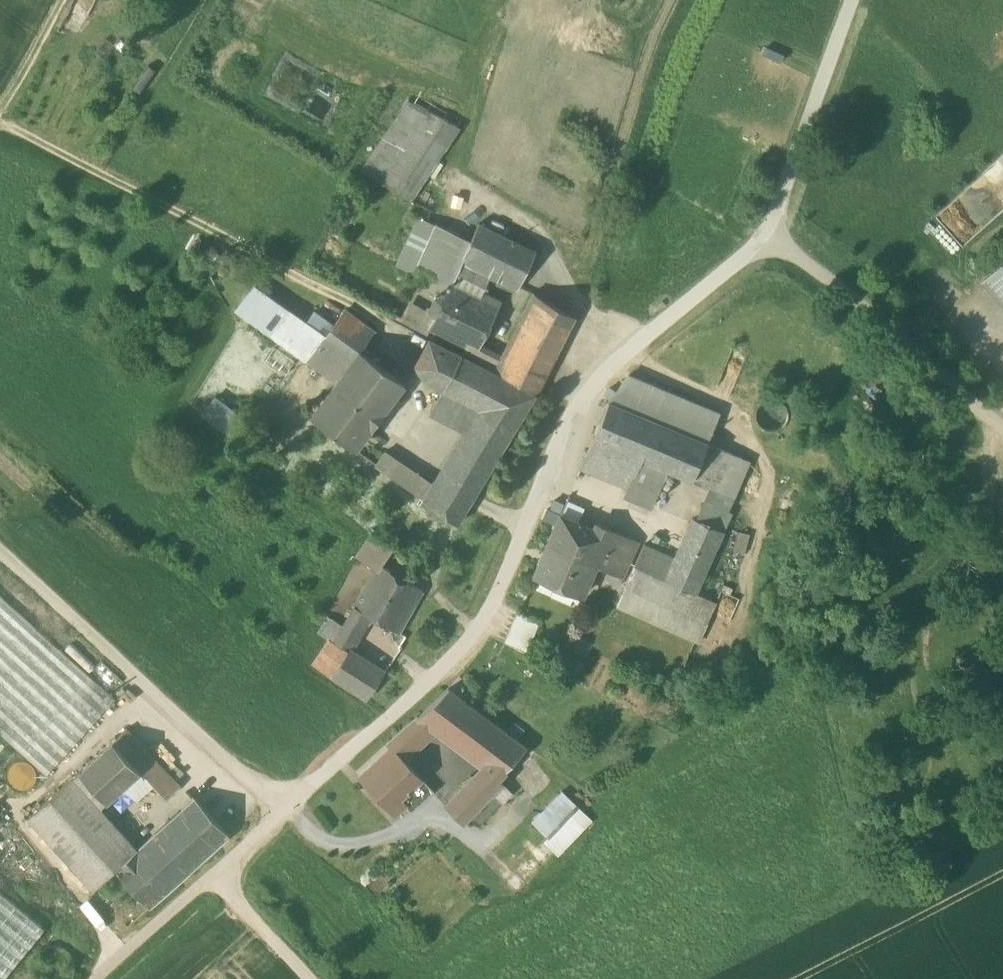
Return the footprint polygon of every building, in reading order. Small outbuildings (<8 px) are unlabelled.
[(418,96),(414,104),(458,127),(463,119),(418,96)] [(409,101),(362,171),(408,200),(458,127),(414,104),(409,101)] [(465,121),(463,119),(458,127),(408,200),(410,202),(465,121)] [(409,270),(418,272),(439,228),(418,218),(396,265),(408,271),(409,270)] [(492,274),(519,287),(519,286),(535,253),(535,254),(536,252),(534,252),(480,225),(478,224),(478,226),(470,242),(440,228),(441,227),(439,227),(439,228),(418,272),(447,285),(449,286),(450,285),(451,286),(463,260),(492,274)] [(463,260),(451,286),(480,300),(492,274),(463,260)] [(1002,303),(1002,262),(983,280),(1002,303)] [(466,349),(473,353),(475,348),(498,302),(488,298),(486,303),(480,300),(451,286),(450,285),(449,286),(448,288),(444,297),(442,297),(435,298),(430,310),(433,316),(434,316),(428,329),(431,331),(466,349)] [(236,312),(287,348),(306,323),(255,287),(236,312)] [(533,295),(499,360),(506,363),(522,333),(529,318),(539,299),(533,295)] [(539,299),(529,318),(564,338),(572,322),(569,316),(539,299)] [(428,337),(431,331),(428,329),(434,316),(433,316),(430,310),(427,308),(425,310),(410,302),(399,322),(428,337)] [(345,313),(334,327),(360,351),(375,332),(346,310),(344,312),(345,313)] [(314,313),(306,323),(287,348),(336,383),(360,351),(334,327),(314,313)] [(529,318),(522,333),(556,353),(564,338),(529,318)] [(536,393),(556,353),(522,333),(506,363),(499,360),(475,348),(473,353),(466,349),(462,355),(536,393)] [(468,432),(443,474),(475,494),(535,395),(429,340),(415,367),(429,383),(443,390),(481,410),(468,432)] [(295,362),(274,347),(264,362),(285,376),(295,362)] [(404,384),(360,351),(336,383),(333,387),(377,419),(404,384)] [(628,376),(608,402),(707,444),(719,415),(628,376)] [(311,417),(355,450),(377,419),(333,387),(311,417)] [(430,413),(468,432),(481,410),(443,390),(430,413)] [(245,419),(215,396),(199,415),(229,439),(245,419)] [(756,412),(755,417),(756,422),(758,427),(761,431),(766,433),(771,434),(777,433),(782,431),(786,426),(788,421),(788,415),(786,410),(783,406),(778,403),(773,401),(767,402),(763,404),(759,407),(756,412)] [(707,444),(608,402),(607,403),(608,404),(593,439),(620,451),(640,459),(667,471),(692,481),(707,444)] [(580,469),(608,479),(620,451),(593,439),(580,469)] [(724,452),(707,444),(692,481),(711,490),(727,497),(742,460),(724,452)] [(608,479),(628,487),(640,459),(620,451),(608,479)] [(375,465),(388,475),(398,462),(384,453),(375,465)] [(652,508),(667,471),(640,459),(628,487),(623,497),(652,508)] [(750,463),(742,460),(727,497),(734,500),(750,463)] [(398,462),(388,475),(426,502),(435,487),(398,462)] [(467,508),(475,494),(443,474),(435,487),(467,508)] [(456,525),(467,508),(435,487),(426,502),(456,525)] [(730,515),(734,500),(727,497),(711,490),(705,504),(730,515)] [(560,516),(577,524),(584,509),(567,501),(560,516)] [(728,520),(730,515),(705,504),(703,509),(728,520)] [(694,595),(728,520),(703,509),(697,522),(693,520),(676,561),(666,583),(665,584),(694,596),(694,595)] [(559,516),(546,544),(594,566),(597,567),(604,552),(605,553),(614,533),(597,525),(593,532),(577,524),(560,516),(559,516)] [(595,585),(615,594),(637,544),(614,533),(605,553),(604,552),(597,567),(603,570),(595,585)] [(356,559),(375,572),(379,566),(367,558),(378,542),(371,536),(356,559)] [(393,552),(378,542),(367,558),(379,566),(382,567),(393,552)] [(581,596),(594,566),(546,544),(533,576),(581,596)] [(644,546),(634,568),(666,583),(676,561),(644,546)] [(368,618),(398,634),(422,592),(407,583),(405,586),(388,576),(390,572),(382,567),(379,566),(375,572),(353,609),(368,618)] [(716,605),(694,595),(694,596),(665,584),(666,583),(634,568),(634,567),(616,606),(699,644),(716,605)] [(46,777),(114,700),(0,598),(0,736),(46,777)] [(333,644),(347,652),(353,644),(368,618),(353,609),(343,626),(333,644)] [(504,643),(526,652),(539,622),(517,613),(504,643)] [(327,640),(333,644),(343,626),(326,617),(316,634),(327,640)] [(312,662),(316,665),(333,644),(327,640),(312,662)] [(65,652),(88,674),(95,666),(72,644),(65,652)] [(316,665),(332,676),(347,652),(333,644),(316,665)] [(362,649),(353,644),(347,652),(357,657),(362,649)] [(384,674),(357,657),(347,652),(332,676),(331,677),(367,700),(384,674)] [(437,732),(470,757),(500,728),(448,689),(417,717),(437,732)] [(391,747),(404,761),(437,732),(417,717),(386,744),(390,748),(391,747)] [(445,805),(462,822),(490,793),(501,782),(497,778),(526,748),(500,728),(470,757),(482,766),(445,805)] [(127,729),(112,743),(139,772),(143,777),(145,776),(155,787),(166,800),(180,787),(127,729)] [(115,795),(139,772),(112,743),(78,774),(106,803),(115,795)] [(358,777),(394,815),(404,805),(411,812),(433,791),(404,761),(391,747),(390,748),(358,777)] [(26,793),(33,787),(36,779),(34,771),(28,765),(19,763),(11,766),(6,773),(5,782),(10,790),(18,794),(26,793)] [(139,772),(115,795),(130,810),(155,787),(145,776),(143,777),(139,772)] [(92,891),(115,870),(138,849),(100,808),(106,803),(78,774),(27,819),(92,891)] [(513,794),(501,782),(490,793),(502,805),(513,794)] [(542,841),(556,854),(590,819),(561,791),(532,822),(547,837),(542,841)] [(194,799),(138,849),(115,870),(149,909),(229,837),(195,798),(194,799)] [(379,872),(366,882),(376,894),(388,884),(379,872)] [(45,928),(0,892),(0,978),(3,978),(45,928)]
